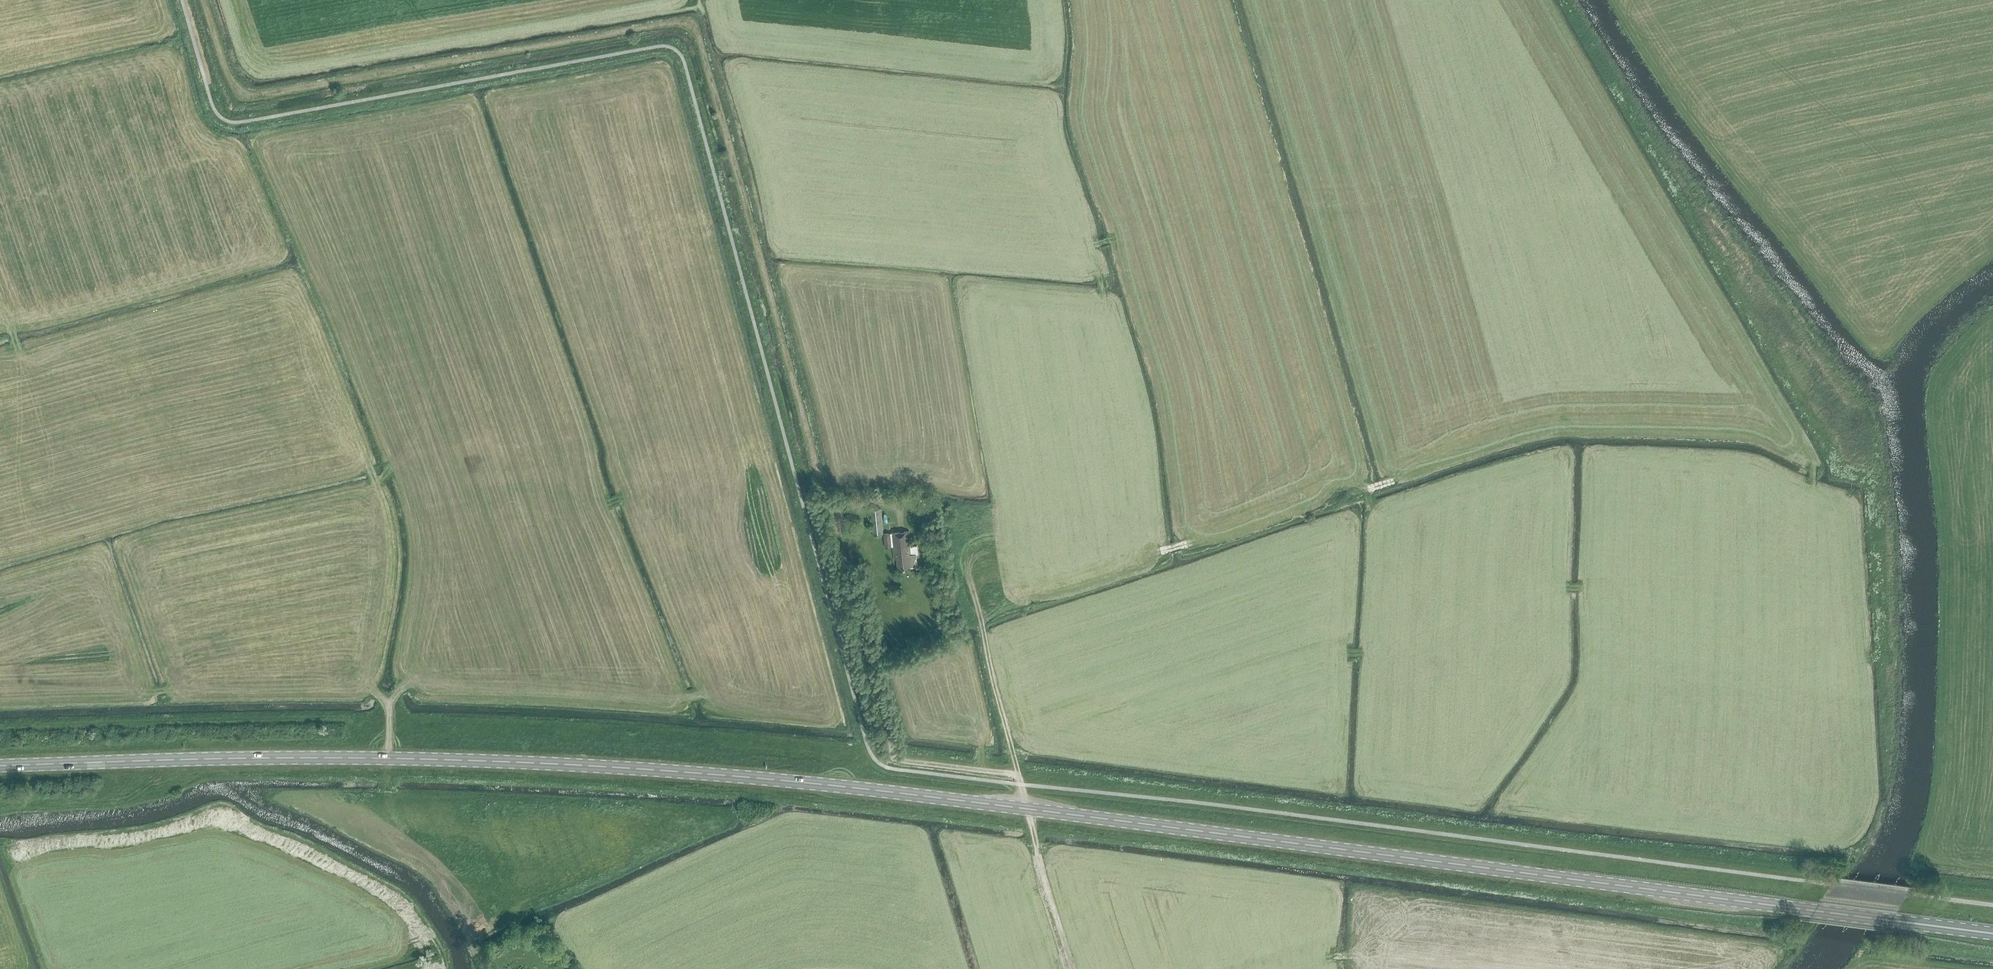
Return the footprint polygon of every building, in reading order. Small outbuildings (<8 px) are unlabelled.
[(870,510),(872,536),(883,535),(880,509),(870,510)] [(917,519),(918,533),(929,532),(927,518),(917,519)] [(916,555),(918,554),(917,546),(911,547),(909,532),(884,534),(885,548),(893,547),(894,560),(897,560),(898,569),(917,567),(916,555)]
